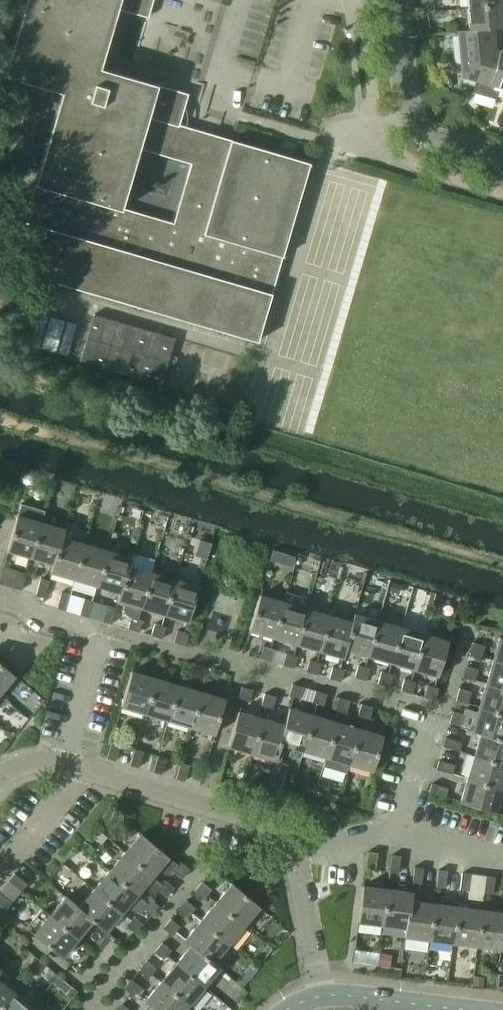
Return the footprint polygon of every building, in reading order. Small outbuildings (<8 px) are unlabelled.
[(61,91),(24,221),(16,218),(2,266),(257,341),(309,163),(178,124),(187,93),(99,67),(117,7),(147,16),(152,0),(26,0),(4,75),(61,91)] [(467,7),(469,30),(493,28),(502,27),(502,4),(467,7)] [(469,30),(457,31),(462,76),(476,81),(479,71),(493,69),(499,50),(495,49),(493,28),(469,30)] [(473,92),(495,99),(499,86),(502,88),(502,50),(499,49),(499,50),(493,69),(479,71),(476,81),(473,92)] [(93,314),(79,361),(161,385),(174,338),(93,314)] [(30,557),(40,522),(44,510),(20,503),(6,550),(30,557)] [(61,537),(62,537),(64,529),(40,522),(30,557),(52,563),(53,564),(61,537)] [(74,579),(84,543),(62,537),(61,537),(53,564),(52,563),(50,572),(74,579)] [(97,585),(107,550),(84,543),(74,579),(97,585)] [(128,565),(129,565),(131,557),(107,550),(97,585),(119,592),(120,592),(128,565)] [(127,628),(138,631),(142,620),(137,618),(141,607),(151,572),(129,565),(128,565),(120,592),(119,592),(117,600),(124,602),(122,608),(128,616),(130,617),(127,628)] [(12,587),(21,590),(26,573),(17,571),(12,587)] [(151,572),(141,607),(164,614),(174,579),(151,572)] [(35,594),(43,596),(44,596),(49,580),(40,577),(35,594)] [(174,579),(164,614),(188,621),(198,586),(174,579)] [(56,607),(65,610),(69,593),(61,591),(56,607)] [(249,629),(273,636),(283,601),(259,594),(249,629)] [(79,614),(88,617),(92,600),(84,598),(79,614)] [(273,636),(296,643),(306,608),(283,601),(273,636)] [(102,621),(111,623),(115,607),(107,604),(102,621)] [(296,643),(319,650),(329,615),(306,608),(296,643)] [(344,648),(345,649),(367,655),(377,620),(353,613),(351,621),(352,622),(344,648)] [(343,657),(345,649),(344,648),(352,622),(351,621),(329,615),(319,650),(343,657)] [(367,655),(390,662),(401,627),(377,620),(367,655)] [(150,635),(161,638),(165,626),(154,623),(150,635)] [(390,662),(413,669),(424,634),(401,627),(390,662)] [(173,641),(185,645),(188,633),(177,630),(173,641)] [(413,669),(437,676),(448,641),(424,634),(413,669)] [(502,664),(502,638),(499,637),(492,661),(502,664)] [(469,654),(481,657),(484,646),(472,642),(469,654)] [(259,657),(270,661),(274,649),(263,646),(259,657)] [(282,664),(294,667),(297,656),(286,652),(282,664)] [(305,671),(317,674),(320,662),(309,659),(305,671)] [(502,689),(502,664),(492,661),(485,684),(502,689)] [(14,675),(0,663),(0,692),(14,675)] [(354,676),(365,680),(369,668),(357,665),(354,676)] [(462,677),(474,680),(477,669),(465,665),(462,677)] [(328,678),(340,681),(343,669),(332,666),(328,678)] [(120,706),(144,713),(154,678),(130,671),(120,706)] [(377,683),(388,686),(392,675),(380,671),(377,683)] [(144,713),(167,720),(177,684),(154,678),(144,713)] [(400,690),(411,693),(415,681),(404,678),(400,690)] [(288,695),(299,698),(303,686),(292,683),(288,695)] [(167,720),(190,726),(200,691),(177,684),(167,720)] [(502,714),(502,689),(485,684),(478,707),(502,714)] [(423,697),(434,700),(438,688),(427,685),(423,697)] [(237,698),(248,701),(252,689),(241,686),(237,698)] [(455,700),(467,703),(470,692),(459,688),(455,700)] [(311,702),(322,705),(326,693),(315,690),(311,702)] [(190,726),(214,733),(224,698),(200,691),(190,726)] [(260,705),(271,708),(275,696),(264,693),(260,705)] [(339,710),(335,721),(337,722),(348,715),(345,712),(349,700),(338,697),(334,708),(339,710)] [(357,715),(368,718),(372,707),(361,703),(357,715)] [(279,743),(280,743),(302,750),(312,714),(289,707),(284,724),(285,724),(279,743)] [(480,732),(502,739),(502,714),(478,707),(472,730),(480,732)] [(227,746),(251,753),(262,717),(238,710),(227,746)] [(449,723),(460,726),(464,715),(452,711),(449,723)] [(302,750),(325,756),(335,721),(312,714),(302,750)] [(275,760),(280,743),(279,743),(285,724),(284,724),(262,717),(251,753),(275,760)] [(346,772),(348,763),(358,728),(337,722),(335,721),(325,756),(323,765),(346,772)] [(358,728),(348,763),(372,770),(382,735),(358,728)] [(502,764),(502,739),(480,732),(473,755),(502,764)] [(442,746),(458,751),(461,742),(444,737),(442,746)] [(106,758),(115,760),(119,744),(111,741),(106,758)] [(129,765),(138,767),(142,751),(134,748),(129,765)] [(152,771),(161,774),(166,758),(157,755),(152,771)] [(502,788),(502,784),(502,764),(473,755),(467,778),(502,788)] [(435,769),(452,774),(454,765),(438,760),(435,769)] [(175,778),(184,781),(189,764),(180,762),(175,778)] [(460,802),(495,812),(502,788),(467,778),(460,802)] [(428,792),(445,797),(447,788),(431,783),(428,792)] [(140,833),(124,852),(152,875),(158,868),(165,874),(169,874),(172,870),(181,878),(189,869),(180,861),(177,864),(140,833)] [(124,852),(108,870),(136,894),(143,887),(149,892),(153,892),(156,888),(166,896),(173,887),(164,879),(161,883),(152,875),(124,852)] [(364,868),(374,870),(376,853),(366,852),(364,868)] [(389,871),(398,873),(400,856),(391,855),(389,871)] [(412,883),(421,884),(423,867),(414,866),(412,883)] [(435,886),(444,887),(447,871),(438,869),(435,886)] [(93,889),(121,912),(127,905),(134,911),(138,911),(141,907),(150,915),(158,906),(149,898),(145,901),(136,894),(108,870),(93,889)] [(459,889),(468,890),(470,874),(461,872),(459,889)] [(7,880),(20,891),(26,884),(13,873),(7,880)] [(483,892),(492,893),(494,877),(485,875),(483,892)] [(193,890),(202,898),(210,889),(201,881),(193,890)] [(215,902),(243,925),(259,906),(231,882),(215,902)] [(357,921),(382,925),(387,888),(362,885),(357,921)] [(382,925),(405,928),(406,928),(410,900),(411,900),(412,892),(387,888),(382,925)] [(92,920),(105,931),(121,912),(93,889),(78,906),(78,907),(92,920)] [(5,909),(11,902),(0,893),(0,905),(5,909)] [(49,915),(77,938),(92,920),(78,907),(78,906),(65,895),(49,915)] [(178,909),(187,917),(195,907),(185,900),(178,909)] [(404,936),(429,939),(433,903),(411,900),(410,900),(406,928),(405,928),(404,936)] [(200,920),(228,943),(243,925),(215,902),(200,920)] [(429,939),(453,942),(457,906),(433,903),(429,939)] [(453,942),(476,945),(481,909),(457,906),(453,942)] [(25,927),(61,957),(77,938),(49,915),(41,908),(25,927)] [(500,948),(502,926),(502,912),(481,909),(476,945),(500,948)] [(126,925),(135,933),(143,924),(133,916),(126,925)] [(162,927),(172,935),(179,926),(170,918),(162,927)] [(184,939),(190,945),(191,944),(212,962),(213,961),(228,943),(200,920),(184,939)] [(154,951),(163,959),(171,950),(161,942),(154,951)] [(175,963),(203,986),(220,967),(213,961),(212,962),(191,944),(190,945),(175,963)] [(138,970),(148,977),(155,968),(146,960),(138,970)] [(160,981),(188,1004),(203,986),(175,963),(160,981)] [(123,988),(133,996),(140,987),(131,979),(123,988)] [(13,991),(0,980),(0,1007),(13,991)] [(151,1006),(151,1005),(157,1009),(183,1009),(188,1004),(160,981),(144,1000),(151,1006)] [(31,1007),(13,991),(0,1007),(0,1009),(28,1009),(31,1007)]
